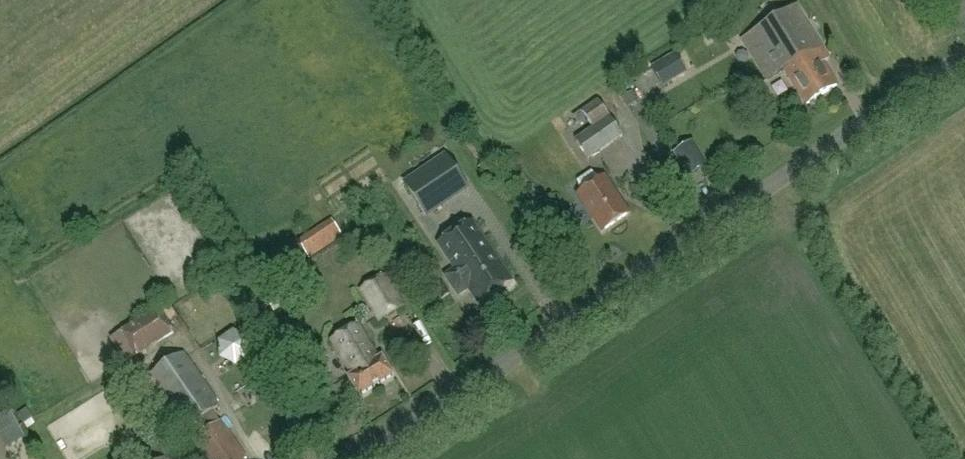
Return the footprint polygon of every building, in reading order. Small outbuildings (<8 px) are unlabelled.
[(824,48),(813,31),(797,6),(743,39),(768,80),(784,69),(807,105),(837,86),(823,63),(829,59),(822,49),(824,48)] [(662,86),(680,75),(687,71),(676,54),(652,68),(662,86)] [(589,159),(623,136),(599,101),(582,112),(594,129),(577,141),(589,159)] [(693,141),(685,146),(674,153),(689,177),(708,165),(693,141)] [(402,182),(427,218),(469,189),(444,153),(402,182)] [(628,213),(604,177),(578,195),(602,231),(628,213)] [(296,240),(308,257),(342,236),(331,219),(296,240)] [(472,222),(438,245),(456,270),(446,277),(459,296),(469,289),(479,304),(512,281),(472,222)] [(403,304),(383,274),(359,289),(380,320),(403,304)] [(450,295),(442,284),(436,289),(444,300),(450,295)] [(114,338),(127,363),(180,335),(167,310),(114,338)] [(379,358),(358,324),(331,340),(352,374),(348,376),(359,395),(394,374),(382,356),(379,358)] [(222,339),(228,349),(224,351),(235,366),(256,352),(240,327),(222,339)] [(148,377),(183,429),(184,431),(218,408),(219,404),(184,353),(148,377)] [(220,422),(193,440),(206,458),(246,458),(247,458),(221,421),(220,422)]
